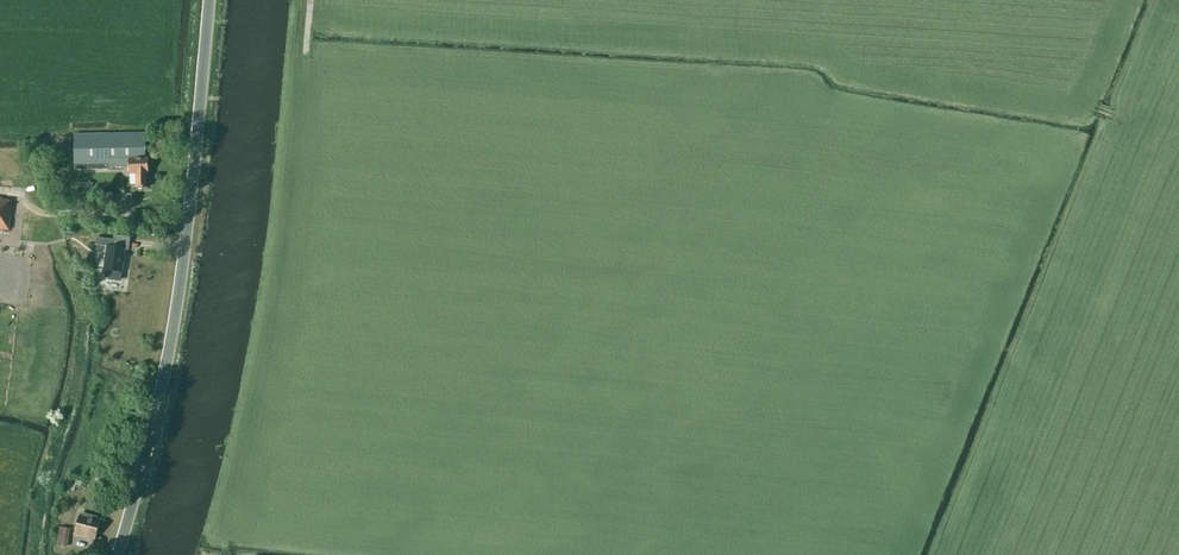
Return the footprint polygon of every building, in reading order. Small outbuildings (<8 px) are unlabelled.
[(145,158),(145,133),(74,134),(74,164),(109,164),(109,168),(129,168),(129,174),(136,174),(136,188),(147,188),(147,174),(148,174),(148,158),(145,158)] [(100,207),(113,207),(113,193),(100,193),(100,207)] [(0,198),(0,229),(8,230),(12,201),(2,200),(2,198),(0,198)] [(122,272),(125,250),(128,250),(130,237),(113,235),(113,240),(96,238),(95,245),(107,247),(104,272),(104,275),(105,277),(107,279),(110,280),(120,282),(121,272),(122,272)] [(84,515),(80,514),(75,534),(95,540),(100,520),(97,519),(98,517),(84,513),(84,515)] [(70,528),(59,526),(55,550),(66,552),(70,528)]
